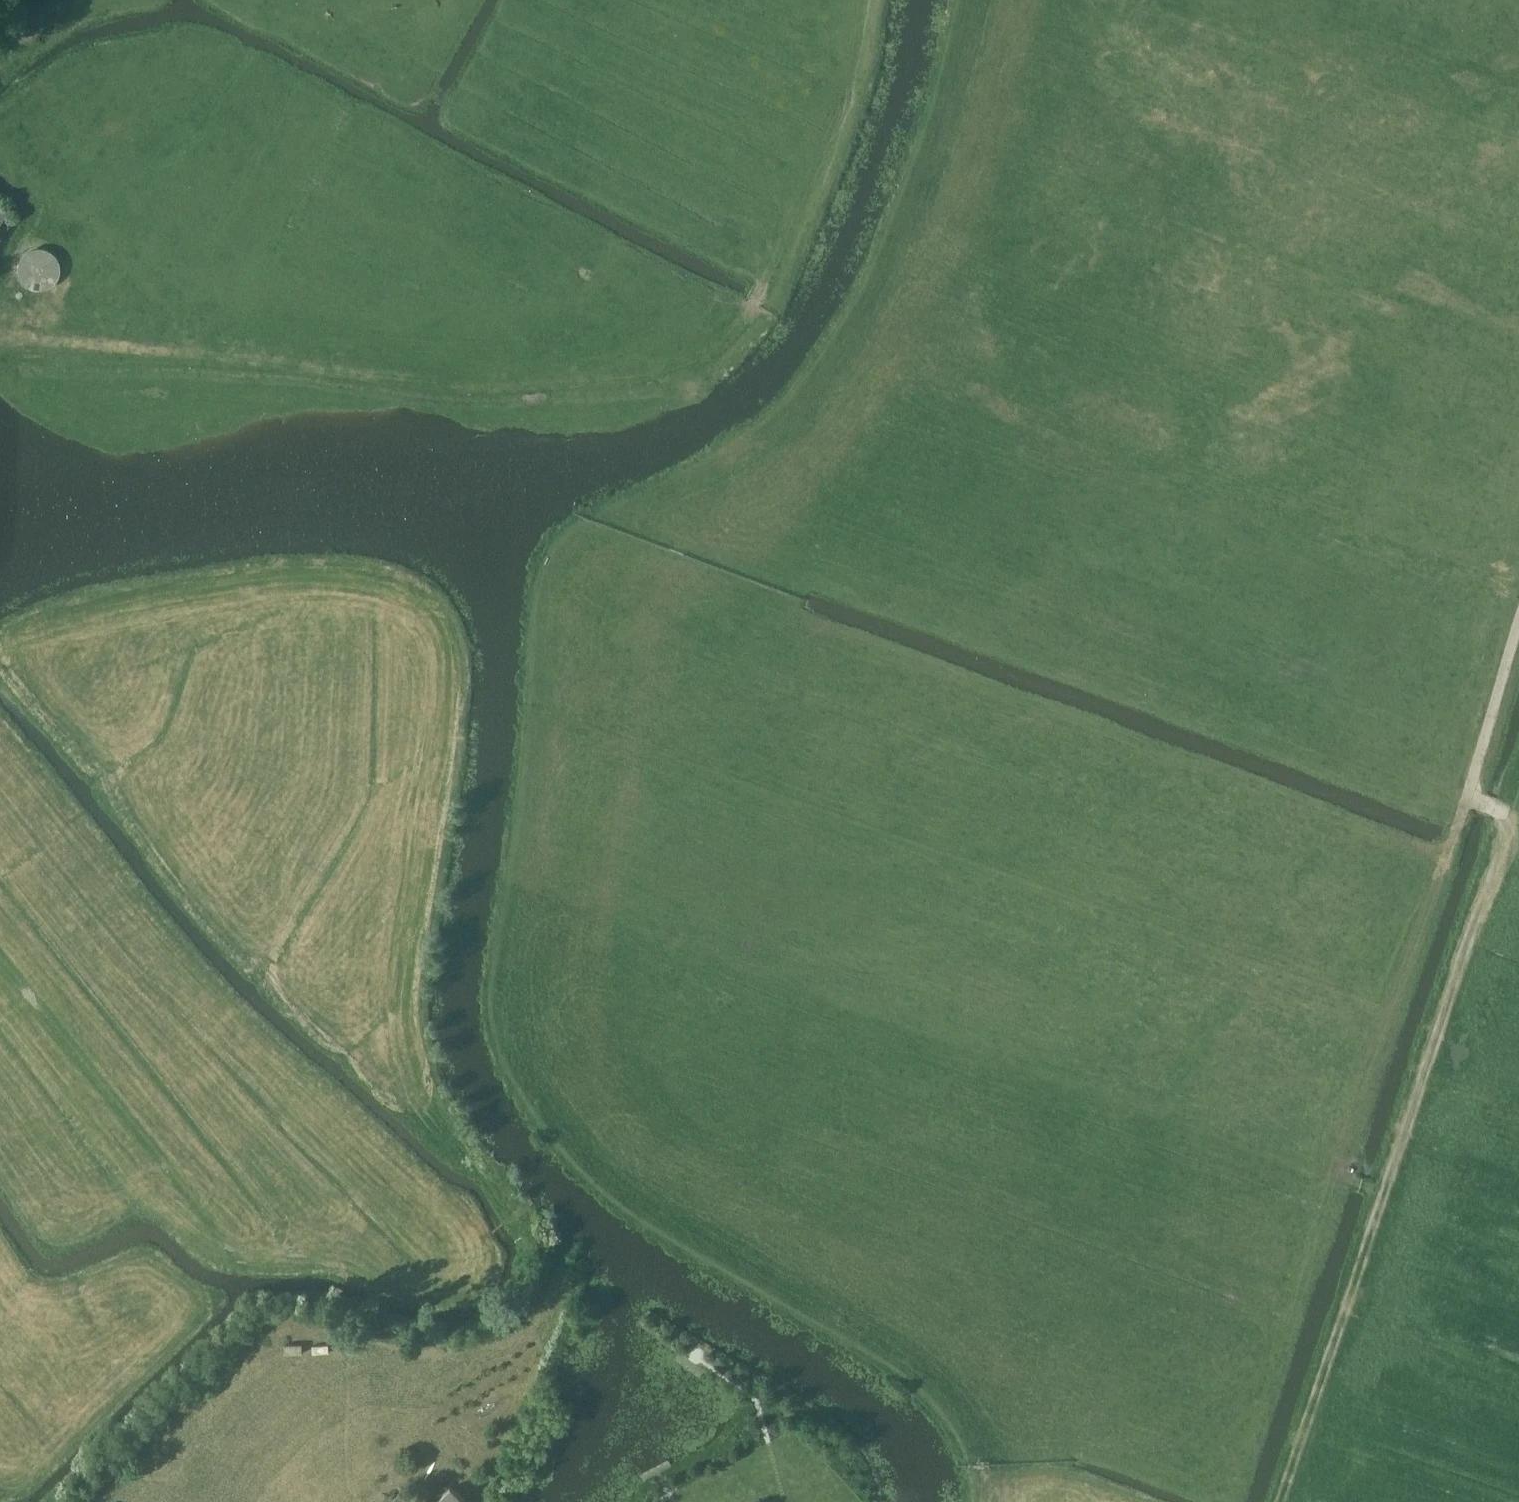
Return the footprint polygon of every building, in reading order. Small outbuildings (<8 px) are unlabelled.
[(16,269),(44,287),(63,258),(34,240),(16,269)] [(451,1486),(436,1501),(424,1501),(467,1501),(451,1486)] [(400,1492),(390,1501),(410,1501),(400,1492)]
